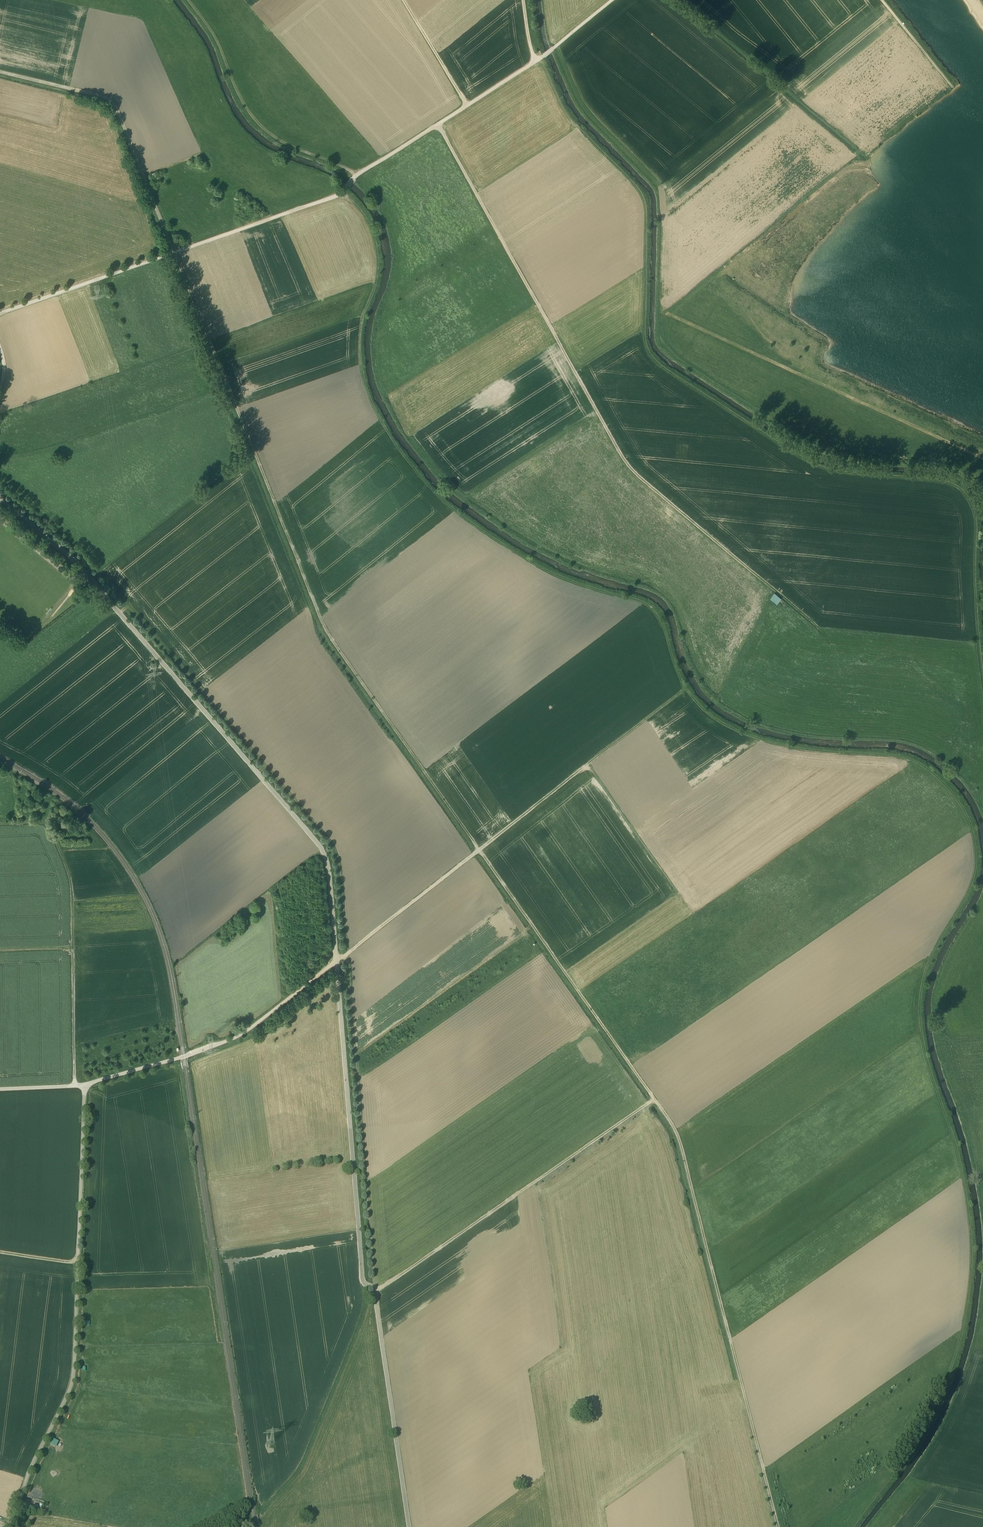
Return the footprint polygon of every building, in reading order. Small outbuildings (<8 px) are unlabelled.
[(777,604),(782,599),(775,593),(770,598),(777,604)]
